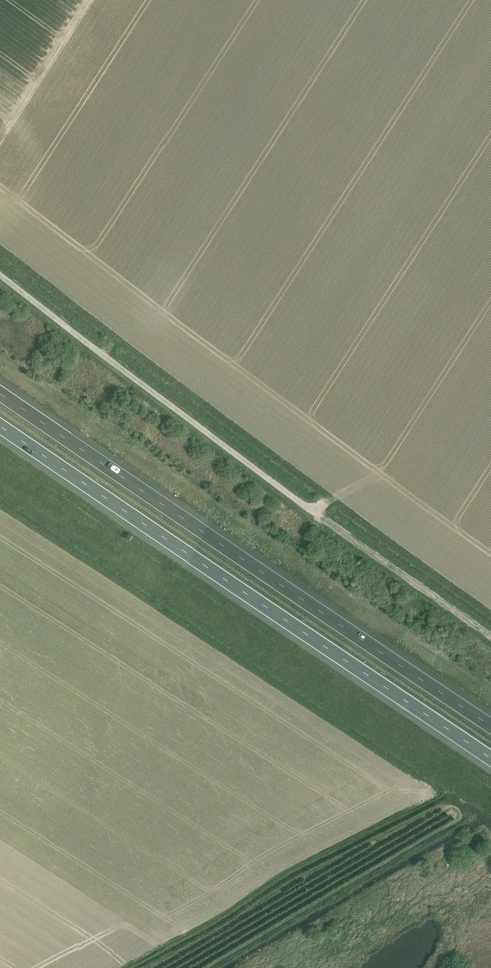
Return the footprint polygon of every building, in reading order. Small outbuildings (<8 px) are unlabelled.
[(430,701),(427,706),(450,722),(453,717),(430,701)]
